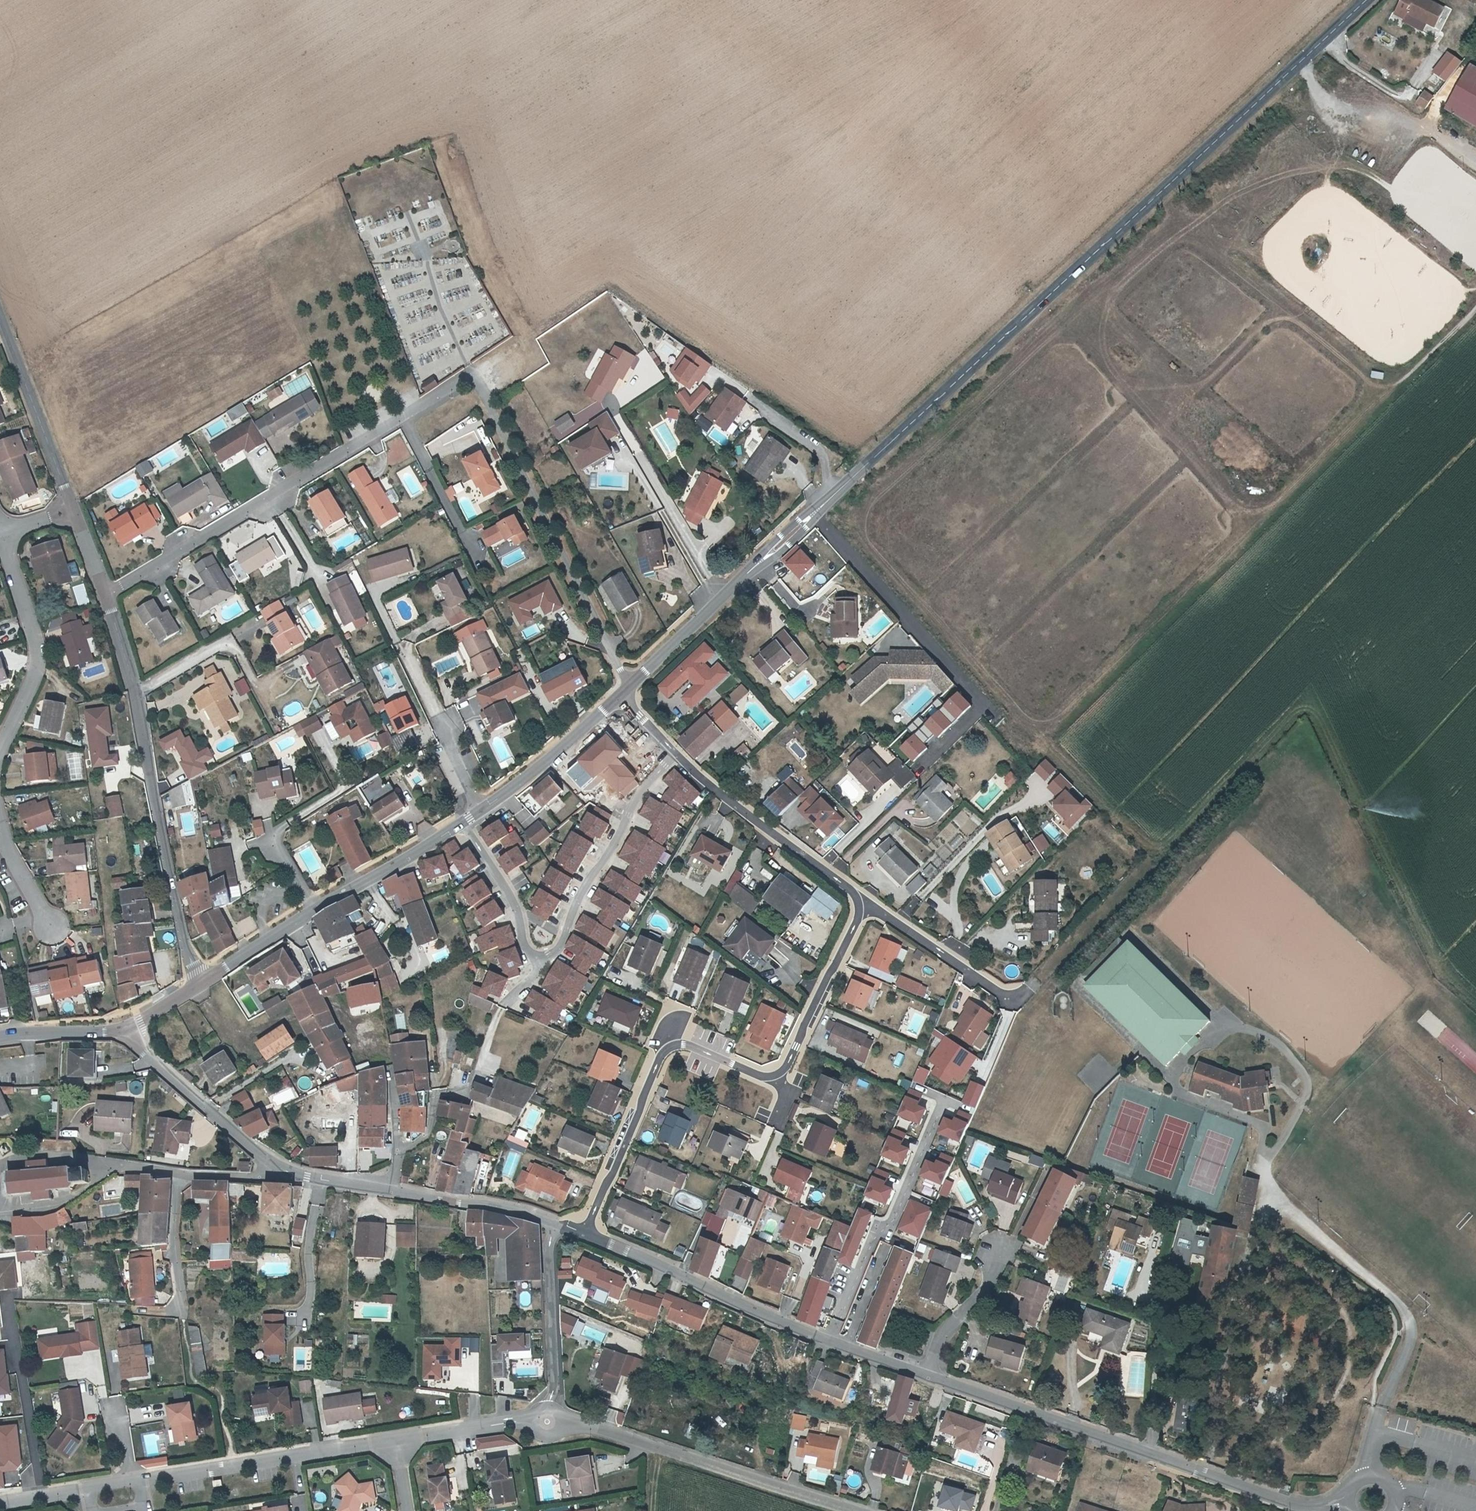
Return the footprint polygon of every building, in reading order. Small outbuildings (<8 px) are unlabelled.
[(1426,0),(1402,0),(1395,14),(1403,19),(1407,13),(1434,27),(1444,9),(1426,0)] [(1449,53),(1433,73),(1446,83),(1462,63),(1449,53)] [(1472,66),(1447,111),(1475,128),(1475,68),(1472,66)] [(1435,97),(1427,93),(1421,104),(1428,109),(1435,97)] [(1452,124),(1448,130),(1465,142),(1469,136),(1452,124)] [(606,391),(610,393),(618,379),(625,367),(628,369),(634,359),(614,348),(608,358),(606,356),(584,395),(599,404),(606,391)] [(713,368),(688,350),(672,370),(681,385),(693,393),(713,368)] [(621,381),(628,369),(625,367),(618,379),(621,381)] [(1372,371),(1371,378),(1383,380),(1384,374),(1372,371)] [(421,386),(426,394),(437,387),(432,379),(421,386)] [(686,391),(678,397),(692,417),(713,393),(705,386),(692,399),(686,391)] [(749,405),(727,390),(707,418),(729,433),(749,405)] [(273,392),(264,397),(267,403),(277,398),(273,392)] [(304,396),(257,423),(266,438),(276,433),(277,435),(284,431),(282,428),(296,420),(298,423),(314,414),(304,396)] [(677,419),(679,410),(669,407),(666,416),(677,419)] [(596,430),(568,445),(581,470),(615,452),(607,438),(617,432),(606,413),(591,421),(596,430)] [(561,431),(574,423),(569,415),(556,423),(561,431)] [(247,425),(213,445),(221,459),(236,450),(238,453),(257,442),(247,425)] [(781,459),(787,450),(768,436),(745,470),(763,482),(779,459),(781,459)] [(540,444),(544,451),(554,446),(550,438),(540,444)] [(5,455),(0,456),(6,471),(13,492),(34,484),(18,440),(2,445),(5,455)] [(223,462),(238,453),(236,450),(221,459),(223,462)] [(482,483),(480,484),(484,494),(499,487),(482,452),(465,460),(474,477),(478,475),(482,483)] [(135,466),(141,477),(153,470),(147,459),(135,466)] [(378,482),(372,485),(363,469),(349,477),(379,527),(397,516),(378,482)] [(711,470),(708,475),(717,481),(720,476),(711,470)] [(37,491),(34,484),(13,492),(6,471),(0,473),(5,486),(7,485),(12,500),(37,491)] [(217,477),(214,473),(204,478),(184,490),(171,498),(170,499),(180,516),(212,497),(217,505),(229,498),(217,477)] [(724,485),(717,481),(708,475),(705,473),(682,512),(687,515),(684,519),(696,526),(702,515),(704,517),(724,485)] [(473,477),(477,485),(480,484),(482,483),(478,475),(474,477),(473,477)] [(165,492),(170,499),(171,498),(184,490),(180,483),(165,492)] [(446,489),(450,498),(452,502),(455,501),(452,496),(457,493),(452,485),(446,489)] [(321,516),(328,528),(343,519),(344,518),(327,492),(311,503),(319,517),(321,516)] [(498,503),(491,508),(494,513),(502,510),(498,503)] [(120,519),(110,524),(120,540),(139,529),(142,533),(157,524),(145,504),(120,519)] [(120,519),(114,509),(105,515),(110,524),(120,519)] [(347,525),(343,519),(328,528),(321,516),(319,517),(314,520),(326,539),(347,525)] [(517,543),(526,538),(515,516),(483,532),(490,545),(506,536),(508,539),(513,536),(517,543)] [(652,527),(639,529),(641,537),(654,535),(652,527)] [(123,545),(142,533),(139,529),(120,540),(123,545)] [(661,533),(654,535),(641,537),(638,538),(642,555),(639,555),(643,574),(653,572),(653,570),(664,567),(661,553),(664,552),(661,533)] [(246,575),(274,559),(264,541),(237,557),(246,575)] [(35,549),(36,555),(41,554),(46,571),(52,588),(74,582),(63,549),(57,551),(54,542),(35,549)] [(821,545),(813,550),(819,558),(827,553),(821,545)] [(801,546),(785,560),(804,581),(820,567),(801,546)] [(394,571),(411,567),(406,550),(367,561),(372,582),(395,576),(394,571)] [(39,574),(46,571),(41,554),(36,555),(33,556),(39,574)] [(198,615),(217,604),(214,598),(231,588),(223,575),(218,567),(213,558),(197,568),(207,587),(189,598),(198,615)] [(394,571),(395,576),(412,571),(411,567),(394,571)] [(226,573),(230,580),(236,577),(232,570),(226,573)] [(622,573),(605,583),(613,598),(616,596),(625,610),(639,601),(622,573)] [(454,574),(439,582),(448,600),(441,604),(449,619),(468,609),(464,602),(468,600),(454,574)] [(346,577),(328,586),(332,595),(331,596),(345,627),(366,617),(346,577)] [(551,579),(509,600),(522,625),(537,617),(532,608),(543,603),(548,611),(564,603),(551,579)] [(234,594),(231,588),(214,598),(217,604),(234,594)] [(282,600),(285,607),(297,602),(294,595),(282,600)] [(838,596),(838,613),(839,635),(859,634),(858,595),(838,596)] [(286,613),(279,600),(263,609),(271,621),(269,623),(277,636),(286,651),(305,640),(289,611),(286,613)] [(136,613),(144,627),(147,625),(152,622),(163,641),(178,631),(168,614),(163,617),(154,602),(136,613)] [(453,626),(472,616),(468,609),(449,619),(453,626)] [(67,625),(79,622),(77,612),(65,616),(67,625)] [(839,635),(838,613),(834,613),(834,624),(829,624),(828,626),(828,634),(829,635),(839,635)] [(466,639),(484,630),(487,629),(482,620),(454,634),(459,643),(464,640),(466,639)] [(82,621),(79,622),(67,625),(65,626),(68,635),(64,637),(68,652),(72,651),(77,667),(94,662),(87,639),(97,636),(93,625),(84,628),(82,621)] [(158,644),(163,641),(152,622),(147,625),(158,644)] [(755,659),(769,675),(792,656),(802,648),(785,629),(775,637),(778,640),(755,659)] [(475,659),(473,660),(481,676),(501,666),(484,630),(466,639),(475,659)] [(281,653),(286,651),(277,636),(273,639),(281,653)] [(353,679),(328,637),(307,648),(322,673),(318,675),(328,693),(353,679)] [(475,659),(466,639),(464,640),(473,660),(475,659)] [(706,645),(660,687),(673,700),(691,682),(695,686),(683,697),(695,709),(731,676),(721,665),(714,671),(707,664),(716,656),(706,645)] [(304,650),(318,675),(322,673),(307,648),(304,650)] [(802,648),(792,656),(798,663),(808,655),(802,648)] [(929,664),(938,664),(926,650),(891,649),(891,656),(891,663),(881,663),(875,656),(852,677),(859,684),(851,691),(860,701),(880,683),(888,675),(929,676),(929,664)] [(588,685),(575,659),(544,674),(546,687),(553,701),(588,685)] [(929,664),(929,676),(932,676),(945,690),(950,684),(954,682),(944,671),(938,664),(929,664)] [(206,673),(211,681),(219,676),(214,668),(206,673)] [(502,694),(506,701),(527,691),(519,674),(497,684),(502,694)] [(196,699),(203,712),(210,707),(214,705),(225,725),(240,716),(229,697),(233,694),(222,675),(219,676),(208,683),(212,691),(196,699)] [(239,696),(244,693),(238,681),(233,684),(239,696)] [(497,684),(477,694),(482,704),(502,694),(497,684)] [(741,684),(727,696),(734,704),(749,692),(741,684)] [(957,693),(944,705),(957,719),(970,706),(957,693)] [(486,712),(495,730),(515,721),(506,701),(502,694),(482,704),(486,712)] [(400,735),(420,725),(406,698),(387,708),(400,735)] [(64,703),(46,700),(43,717),(40,731),(58,734),(64,703)] [(348,709),(343,700),(331,706),(336,716),(332,718),(341,736),(347,732),(349,727),(347,722),(356,717),(361,727),(357,729),(355,734),(358,741),(376,731),(361,702),(348,709)] [(724,701),(680,741),(692,753),(719,728),(725,733),(740,719),(724,701)] [(378,712),(387,708),(385,702),(375,706),(378,712)] [(221,727),(225,725),(214,705),(210,707),(221,727)] [(111,734),(107,707),(85,710),(93,767),(118,764),(116,754),(109,755),(106,735),(111,734)] [(937,711),(925,724),(938,738),(951,725),(937,711)] [(495,730),(486,712),(481,714),(490,732),(495,730)] [(34,730),(40,731),(43,717),(37,715),(34,730)] [(303,721),(310,733),(320,727),(314,715),(303,721)] [(310,733),(303,721),(299,723),(300,726),(304,732),(305,735),(310,733)] [(632,733),(636,729),(630,724),(627,727),(632,733)] [(300,726),(294,729),(297,736),(304,732),(300,726)] [(725,733),(719,728),(692,753),(697,758),(725,733)] [(180,729),(159,740),(164,750),(174,745),(183,761),(180,762),(189,779),(207,770),(204,763),(213,758),(208,748),(198,753),(189,737),(185,739),(180,729)] [(625,729),(618,736),(623,740),(629,733),(625,729)] [(394,743),(388,732),(378,737),(384,748),(394,743)] [(913,735),(901,747),(914,761),(927,749),(913,735)] [(582,761),(597,778),(603,773),(609,778),(621,792),(622,791),(625,795),(639,783),(635,779),(636,778),(619,758),(625,753),(610,736),(582,761)] [(742,754),(750,748),(746,743),(738,749),(742,754)] [(43,747),(30,746),(31,757),(44,755),(43,747)] [(898,760),(886,770),(868,752),(850,769),(873,794),(892,776),(901,787),(913,776),(911,773),(898,760)] [(50,780),(52,780),(58,779),(56,754),(47,755),(44,755),(31,757),(28,758),(29,770),(33,769),(33,777),(35,784),(50,782),(50,780)] [(1048,760),(1037,771),(1047,781),(1058,771),(1048,760)] [(789,779),(795,773),(789,767),(778,778),(784,784),(789,779)] [(299,796),(296,782),(293,783),(290,770),(280,772),(279,768),(254,773),(260,797),(274,795),(273,791),(273,789),(275,788),(276,791),(277,798),(286,797),(286,799),(299,796)] [(709,792),(676,772),(528,1004),(540,1011),(535,1019),(549,1028),(554,1020),(561,1024),(709,792)] [(912,797),(917,801),(940,776),(935,772),(912,797)] [(1006,778),(1009,780),(1009,781),(1012,781),(1015,783),(1019,779),(1013,772),(1006,778)] [(603,773),(597,778),(603,784),(609,778),(603,773)] [(1098,806),(1062,773),(1048,788),(1060,799),(1051,809),(1057,815),(1053,819),(1070,835),(1098,806)] [(387,785),(380,775),(371,781),(359,788),(381,822),(405,807),(398,794),(391,783),(387,785)] [(533,793),(545,806),(549,803),(550,805),(560,796),(558,794),(564,789),(553,776),(533,793)] [(939,791),(947,783),(940,776),(917,801),(937,819),(951,803),(939,791)] [(804,793),(789,779),(784,784),(786,785),(785,786),(798,798),(799,799),(804,793)] [(174,809),(196,804),(191,780),(169,792),(174,809)] [(780,816),(798,798),(785,786),(767,804),(780,816)] [(844,820),(812,787),(801,798),(805,803),(799,808),(812,822),(815,818),(830,834),(844,820)] [(575,795),(554,813),(562,822),(583,804),(575,795)] [(28,831),(55,821),(47,801),(37,804),(36,800),(18,807),(28,831)] [(119,802),(108,804),(111,819),(122,817),(119,802)] [(340,815),(330,821),(332,826),(333,827),(337,824),(351,851),(364,845),(359,836),(361,835),(355,822),(364,818),(359,808),(351,812),(352,815),(343,820),(340,815)] [(613,817),(597,808),(582,833),(595,841),(598,837),(604,841),(613,826),(609,823),(613,817)] [(261,818),(251,821),(255,836),(265,833),(261,818)] [(511,833),(501,819),(483,832),(492,845),(511,833)] [(540,845),(552,834),(542,822),(529,832),(540,845)] [(222,823),(209,825),(211,838),(224,836),(222,823)] [(1012,823),(992,836),(1017,874),(1037,861),(1012,823)] [(346,854),(351,851),(337,824),(333,827),(345,850),(346,854)] [(566,864),(565,867),(572,872),(574,869),(581,873),(598,845),(577,833),(560,861),(566,864)] [(723,871),(734,852),(706,835),(695,854),(723,871)] [(55,840),(56,847),(64,846),(63,839),(55,840)] [(889,840),(876,853),(884,860),(879,865),(901,885),(917,868),(889,840)] [(458,842),(420,863),(425,881),(455,875),(484,928),(477,931),(483,952),(498,947),(507,970),(496,967),(488,986),(476,983),(474,989),(490,996),(493,992),(507,996),(513,980),(527,966),(488,882),(471,851),(458,842)] [(64,846),(56,847),(54,848),(57,868),(51,869),(52,877),(65,875),(79,873),(79,865),(87,864),(84,843),(64,846)] [(97,863),(94,844),(88,845),(92,871),(97,870),(96,863),(97,863)] [(364,845),(351,851),(346,854),(355,870),(372,861),(364,845)] [(230,864),(225,847),(205,851),(218,911),(221,910),(233,902),(229,885),(238,883),(232,863),(230,864)] [(521,849),(503,860),(511,873),(529,862),(521,849)] [(552,884),(549,890),(562,898),(566,891),(571,894),(580,878),(557,865),(548,881),(552,884)] [(928,877),(935,870),(930,865),(922,872),(928,877)] [(327,871),(333,881),(342,876),(336,866),(327,871)] [(68,891),(72,891),(74,904),(79,903),(81,911),(95,909),(93,901),(91,901),(86,872),(79,873),(65,875),(68,891)] [(516,882),(525,893),(535,885),(525,873),(516,882)] [(401,893),(406,910),(424,903),(423,897),(415,875),(398,883),(396,876),(386,881),(390,896),(401,893)] [(786,875),(772,895),(801,914),(806,907),(814,895),(786,875)] [(200,917),(193,919),(201,935),(210,932),(203,919),(215,913),(206,876),(181,885),(185,900),(189,899),(195,897),(200,917)] [(907,890),(914,896),(927,883),(920,876),(907,890)] [(124,878),(110,880),(112,888),(125,886),(124,878)] [(756,914),(766,900),(742,884),(732,899),(756,914)] [(1034,934),(1034,944),(1049,944),(1049,934),(1059,934),(1059,898),(1059,885),(1038,884),(1038,898),(1042,898),(1042,917),(1037,916),(1037,934),(1034,934)] [(539,907),(535,913),(549,921),(553,914),(557,917),(567,901),(544,888),(534,904),(539,907)] [(142,924),(151,923),(149,902),(146,902),(144,890),(123,893),(126,914),(123,915),(124,925),(124,926),(142,924)] [(801,914),(772,895),(769,899),(798,918),(801,914)] [(814,895),(806,907),(812,912),(821,900),(814,895)] [(195,897),(189,899),(193,919),(200,917),(195,897)] [(362,911),(354,897),(340,905),(348,919),(362,911)] [(424,903),(406,910),(409,919),(421,947),(437,940),(436,935),(430,919),(425,904),(424,903)] [(340,905),(323,916),(337,941),(332,944),(336,952),(357,944),(354,936),(357,935),(348,919),(340,905)] [(210,932),(216,941),(223,951),(239,941),(232,932),(233,931),(221,910),(218,911),(215,913),(203,919),(210,932)] [(337,941),(323,916),(318,919),(332,944),(337,941)] [(728,946),(745,958),(756,967),(764,957),(777,940),(749,919),(745,925),(739,920),(727,935),(733,940),(728,946)] [(154,938),(151,923),(142,924),(146,939),(154,938)] [(121,926),(117,926),(122,956),(116,957),(119,972),(152,963),(146,939),(142,924),(124,926),(124,925),(121,926)] [(359,942),(364,950),(378,942),(370,929),(356,937),(359,942)] [(652,973),(664,945),(645,936),(637,954),(632,965),(643,969),(652,973)] [(893,974),(905,948),(885,939),(873,966),(893,974)] [(368,957),(369,959),(383,951),(378,942),(364,950),(368,957)] [(1172,1068),(1186,1053),(1200,1039),(1216,1023),(1135,942),(1089,988),(1172,1068)] [(696,990),(711,958),(691,949),(677,981),(696,990)] [(285,951),(250,973),(258,987),(275,976),(277,978),(282,975),(288,986),(302,978),(285,951)] [(369,959),(374,968),(378,967),(387,962),(389,961),(383,951),(369,959)] [(632,965),(637,954),(632,952),(625,967),(641,974),(643,969),(632,965)] [(98,960),(92,961),(88,962),(87,959),(87,956),(78,958),(82,984),(102,981),(98,960)] [(336,978),(338,982),(374,968),(369,959),(368,957),(333,971),(336,978)] [(84,991),(82,984),(78,958),(66,960),(67,969),(49,973),(53,992),(71,988),(72,994),(84,991)] [(67,969),(66,960),(51,964),(49,970),(49,973),(67,969)] [(387,962),(378,967),(381,977),(391,973),(387,962)] [(155,979),(152,963),(119,972),(123,1003),(139,996),(136,984),(155,979)] [(33,994),(34,997),(54,993),(53,992),(49,973),(49,970),(51,964),(39,966),(40,973),(29,976),(32,987),(33,994)] [(28,971),(29,976),(40,973),(39,966),(28,969),(28,971)] [(885,982),(859,970),(854,981),(856,981),(847,1002),(868,1010),(876,990),(877,989),(875,988),(877,984),(883,987),(885,982)] [(317,987),(336,978),(333,971),(312,979),(315,984),(317,986),(317,987)] [(391,973),(381,977),(384,997),(400,990),(393,973),(391,973)] [(722,983),(719,992),(721,993),(716,1002),(738,1012),(751,984),(729,974),(724,984),(722,983)] [(322,997),(342,992),(338,982),(336,978),(317,987),(322,997)] [(921,995),(925,987),(903,978),(900,986),(921,995)] [(266,982),(258,987),(261,991),(269,986),(266,982)] [(377,983),(349,989),(352,1005),(380,999),(377,983)] [(322,997),(317,987),(317,986),(315,984),(288,998),(291,1004),(302,1024),(326,1013),(330,1011),(322,997)] [(71,988),(53,992),(54,993),(55,998),(72,994),(71,988)] [(477,1005),(481,995),(473,992),(471,1002),(477,1005)] [(634,1027),(643,1008),(609,993),(601,1012),(618,1020),(632,1027),(634,1027)] [(493,1012),(495,1007),(497,1002),(492,1000),(482,996),(481,995),(477,1005),(488,1010),(493,1012)] [(262,1005),(266,1011),(281,1002),(277,996),(262,1005)] [(281,1002),(266,1011),(269,1017),(291,1004),(288,998),(281,1002)] [(966,1021),(962,1026),(966,1028),(959,1038),(974,1048),(993,1019),(971,1003),(966,1011),(968,1012),(964,1019),(966,1021)] [(764,1005),(752,1032),(756,1035),(752,1043),(770,1051),(786,1015),(764,1005)] [(330,1011),(326,1013),(331,1024),(336,1022),(330,1011)] [(936,1024),(940,1014),(931,1011),(928,1021),(936,1024)] [(326,1013),(302,1024),(309,1036),(323,1028),(329,1039),(332,1043),(342,1039),(344,1038),(336,1022),(331,1024),(326,1013)] [(394,1014),(397,1030),(406,1028),(403,1013),(394,1014)] [(630,1032),(632,1027),(618,1020),(616,1025),(630,1032)] [(834,1020),(830,1028),(837,1031),(832,1042),(842,1047),(861,1055),(868,1038),(870,1036),(834,1020)] [(258,1042),(269,1060),(277,1056),(295,1044),(284,1026),(258,1042)] [(966,1028),(962,1026),(956,1036),(959,1038),(966,1028)] [(323,1028),(309,1036),(329,1070),(352,1059),(342,1039),(332,1043),(329,1039),(323,1028)] [(394,1045),(398,1065),(399,1073),(430,1073),(427,1041),(410,1043),(409,1033),(392,1035),(393,1041),(394,1045)] [(990,1039),(983,1035),(974,1048),(981,1052),(990,1039)] [(981,1058),(948,1036),(931,1061),(938,1066),(933,1073),(951,1085),(956,1078),(964,1084),(981,1058)] [(861,1055),(842,1047),(840,1051),(866,1062),(876,1042),(868,1038),(861,1055)] [(1200,1039),(1186,1053),(1189,1056),(1203,1041),(1200,1039)] [(450,1059),(456,1061),(459,1050),(449,1047),(450,1059)] [(595,1076),(604,1080),(615,1085),(622,1068),(620,1067),(624,1059),(604,1050),(596,1067),(599,1068),(595,1076)] [(97,1063),(97,1053),(74,1052),(72,1077),(94,1078),(95,1062),(97,1063)] [(220,1083),(238,1070),(225,1053),(207,1066),(220,1083)] [(892,1066),(898,1068),(903,1055),(896,1053),(892,1066)] [(44,1064),(44,1055),(35,1054),(35,1064),(44,1064)] [(257,1062),(261,1067),(268,1063),(264,1058),(257,1062)] [(356,1065),(358,1071),(370,1067),(368,1061),(356,1065)] [(1197,1085),(1210,1089),(1226,1095),(1225,1100),(1237,1104),(1236,1109),(1249,1113),(1267,1111),(1266,1095),(1274,1094),(1271,1068),(1251,1070),(1251,1073),(1246,1077),(1239,1074),(1203,1064),(1197,1085)] [(931,1070),(921,1066),(916,1080),(926,1084),(931,1070)] [(360,1074),(336,1083),(338,1092),(354,1089),(355,1100),(357,1105),(360,1106),(387,1108),(388,1080),(385,1068),(360,1074)] [(284,1070),(278,1072),(284,1086),(290,1083),(284,1070)] [(430,1073),(399,1073),(401,1086),(417,1085),(419,1092),(427,1091),(431,1091),(430,1073)] [(813,1106),(832,1114),(836,1105),(838,1106),(847,1085),(828,1077),(819,1097),(818,1096),(813,1106)] [(897,1085),(907,1089),(911,1081),(900,1077),(897,1085)] [(537,1090),(501,1078),(497,1089),(492,1088),(493,1084),(489,1083),(488,1087),(478,1084),(473,1098),(522,1115),(524,1112),(532,1098),(537,1090)] [(624,1089),(615,1085),(604,1080),(596,1096),(599,1098),(595,1106),(615,1115),(623,1098),(621,1096),(624,1089)] [(117,1091),(126,1089),(125,1082),(115,1084),(117,1091)] [(988,1087),(974,1082),(965,1102),(979,1108),(988,1087)] [(336,1083),(320,1090),(325,1107),(341,1102),(338,1092),(336,1083)] [(405,1109),(427,1105),(427,1091),(419,1092),(417,1085),(401,1086),(405,1109)] [(1208,1097),(1210,1089),(1197,1085),(1195,1092),(1208,1097)] [(660,1087),(657,1094),(665,1097),(668,1090),(660,1087)] [(4,1096),(0,1088),(0,1117),(1,1119),(14,1115),(4,1096)] [(4,1096),(15,1096),(15,1089),(0,1088),(4,1096)] [(925,1095),(914,1089),(903,1116),(925,1126),(932,1110),(924,1107),(925,1095)] [(237,1092),(231,1096),(236,1105),(238,1104),(242,1111),(246,1109),(242,1102),(249,1098),(244,1091),(238,1094),(237,1092)] [(536,1099),(543,1103),(545,1098),(538,1094),(536,1099)] [(440,1115),(459,1119),(458,1123),(456,1132),(465,1134),(468,1121),(469,1117),(472,1108),(473,1106),(463,1104),(462,1104),(463,1100),(446,1097),(444,1103),(440,1115)] [(325,1107),(324,1107),(326,1115),(343,1110),(341,1102),(325,1107)] [(121,1129),(121,1134),(131,1134),(133,1107),(99,1104),(97,1126),(121,1129)] [(405,1132),(415,1132),(415,1128),(427,1128),(427,1105),(405,1109),(405,1132)] [(387,1108),(360,1106),(361,1147),(386,1147),(386,1146),(389,1146),(389,1143),(387,1143),(387,1108)] [(702,1113),(688,1107),(682,1120),(670,1114),(665,1125),(666,1126),(660,1140),(679,1148),(686,1133),(689,1134),(694,1125),(696,1126),(702,1113)] [(260,1111),(238,1121),(242,1127),(252,1136),(278,1124),(272,1111),(263,1116),(260,1111)] [(963,1141),(975,1115),(964,1111),(955,1119),(948,1117),(941,1132),(963,1141)] [(465,1134),(462,1142),(463,1143),(469,1144),(476,1119),(469,1117),(468,1121),(465,1134)] [(160,1118),(155,1151),(168,1154),(168,1155),(172,1156),(172,1154),(178,1155),(181,1140),(190,1141),(192,1124),(160,1118)] [(828,1158),(839,1132),(818,1123),(807,1149),(828,1158)] [(588,1156),(597,1137),(570,1125),(562,1144),(588,1156)] [(719,1149),(718,1150),(733,1157),(734,1155),(742,1159),(752,1137),(737,1130),(733,1138),(719,1132),(713,1146),(719,1149)] [(907,1136),(896,1130),(885,1157),(908,1167),(914,1152),(907,1148),(907,1136)] [(458,1142),(462,1142),(465,1134),(456,1132),(454,1131),(451,1140),(458,1142)] [(458,1142),(451,1140),(445,1163),(463,1168),(465,1158),(455,1155),(458,1142)] [(463,1143),(462,1142),(458,1142),(455,1155),(465,1158),(468,1149),(469,1144),(463,1143)] [(326,1157),(312,1158),(312,1165),(337,1165),(336,1148),(326,1148),(326,1157)] [(326,1148),(312,1149),(312,1158),(326,1157),(326,1148)] [(468,1149),(465,1158),(463,1168),(457,1194),(471,1195),(481,1157),(482,1153),(468,1149)] [(1049,1159),(1035,1154),(1032,1163),(1046,1168),(1049,1159)] [(944,1185),(956,1159),(945,1155),(936,1163),(929,1161),(922,1176),(944,1185)] [(997,1194),(1009,1198),(1008,1201),(1017,1205),(1026,1182),(1019,1179),(1024,1168),(993,1155),(984,1178),(994,1183),(991,1191),(997,1194)] [(628,1190),(641,1195),(645,1184),(643,1184),(645,1180),(658,1186),(672,1192),(680,1173),(642,1156),(628,1190)] [(778,1179),(795,1187),(806,1192),(815,1172),(787,1160),(778,1179)] [(34,1200),(53,1198),(52,1193),(57,1193),(56,1189),(72,1187),(75,1184),(89,1183),(88,1169),(73,1170),(70,1167),(50,1168),(49,1161),(32,1162),(32,1171),(7,1173),(9,1195),(33,1192),(34,1200)] [(237,1171),(250,1171),(250,1162),(237,1161),(237,1171)] [(536,1162),(532,1171),(528,1170),(524,1168),(517,1184),(526,1188),(528,1184),(530,1181),(543,1187),(558,1193),(557,1195),(565,1199),(573,1182),(565,1178),(566,1175),(536,1162)] [(438,1190),(457,1194),(463,1168),(445,1163),(438,1190)] [(1079,1180),(1083,1173),(1070,1168),(1062,1166),(1029,1234),(1046,1242),(1074,1184),(1077,1185),(1079,1180)] [(891,1176),(880,1170),(869,1197),(891,1207),(898,1191),(891,1188),(891,1176)] [(1086,1174),(1083,1173),(1079,1180),(1089,1183),(1092,1176),(1086,1174)] [(144,1175),(144,1214),(169,1211),(170,1179),(161,1180),(161,1176),(144,1175)] [(1237,1230),(1251,1233),(1262,1181),(1249,1177),(1237,1230)] [(949,1189),(953,1190),(956,1182),(948,1179),(945,1187),(942,1194),(946,1196),(949,1189)] [(490,1190),(499,1191),(499,1180),(490,1180),(490,1190)] [(658,1186),(645,1180),(643,1184),(645,1184),(656,1189),(658,1186)] [(230,1211),(229,1182),(195,1181),(195,1196),(214,1197),(216,1225),(213,1225),(214,1243),(231,1242),(230,1211)] [(530,1181),(528,1184),(541,1191),(543,1187),(530,1181)] [(243,1211),(242,1182),(229,1182),(230,1211),(243,1211)] [(300,1198),(302,1186),(267,1183),(267,1212),(292,1214),(293,1197),(300,1198)] [(806,1192),(795,1187),(793,1190),(805,1195),(806,1192)] [(723,1207),(726,1208),(733,1191),(730,1190),(723,1207)] [(766,1205),(767,1203),(768,1199),(771,1193),(764,1190),(758,1202),(733,1191),(726,1208),(729,1209),(759,1222),(766,1205)] [(773,1206),(778,1196),(771,1193),(768,1199),(767,1203),(773,1206)] [(616,1198),(612,1208),(618,1211),(622,1201),(616,1198)] [(622,1201),(618,1211),(616,1214),(625,1219),(624,1222),(654,1235),(653,1236),(663,1241),(669,1227),(659,1222),(662,1215),(623,1199),(622,1201)] [(934,1209),(913,1200),(900,1230),(922,1239),(934,1209)] [(826,1217),(794,1204),(781,1237),(805,1246),(813,1227),(820,1230),(826,1217)] [(54,1214),(59,1225),(71,1219),(65,1207),(54,1214)] [(729,1209),(726,1208),(723,1207),(722,1207),(718,1216),(725,1219),(729,1209)] [(970,1222),(973,1215),(955,1208),(945,1236),(964,1243),(966,1236),(972,1238),(977,1225),(970,1222)] [(877,1214),(865,1210),(844,1262),(857,1267),(877,1214)] [(169,1211),(144,1214),(143,1246),(168,1243),(169,1211)] [(485,1237),(484,1212),(470,1211),(469,1236),(485,1237)] [(1120,1225),(1118,1232),(1114,1242),(1123,1246),(1124,1246),(1123,1249),(1136,1253),(1138,1245),(1142,1236),(1151,1239),(1157,1224),(1141,1218),(1138,1227),(1130,1225),(1133,1217),(1116,1211),(1112,1222),(1120,1225)] [(513,1238),(512,1219),(484,1212),(485,1237),(496,1237),(513,1238)] [(42,1250),(43,1250),(42,1233),(46,1233),(45,1227),(59,1225),(54,1214),(44,1217),(30,1218),(24,1218),(14,1217),(18,1252),(33,1250),(42,1250)] [(715,1215),(713,1219),(716,1221),(724,1225),(726,1219),(725,1219),(718,1216),(715,1215)] [(303,1237),(306,1219),(296,1217),(292,1234),(303,1237)] [(539,1226),(512,1219),(513,1238),(513,1255),(523,1255),(524,1282),(542,1281),(539,1226)] [(724,1225),(716,1221),(713,1219),(701,1252),(717,1259),(722,1246),(717,1243),(724,1225)] [(830,1244),(845,1250),(848,1243),(855,1227),(839,1220),(830,1244)] [(72,1222),(73,1232),(87,1231),(86,1221),(72,1222)] [(386,1222),(361,1222),(361,1244),(359,1244),(359,1254),(359,1255),(369,1256),(369,1258),(379,1258),(379,1255),(385,1255),(386,1222)] [(1120,1225),(1112,1222),(1109,1228),(1118,1232),(1120,1225)] [(416,1223),(398,1223),(399,1243),(416,1243),(416,1223)] [(1173,1261),(1190,1266),(1195,1250),(1209,1253),(1207,1265),(1211,1266),(1205,1295),(1226,1300),(1251,1233),(1237,1230),(1219,1226),(1217,1239),(1197,1236),(1200,1229),(1195,1227),(1185,1225),(1173,1261)] [(686,1250),(693,1237),(686,1234),(680,1246),(686,1250)] [(752,1236),(737,1274),(751,1279),(766,1241),(752,1236)] [(1142,1236),(1138,1245),(1148,1248),(1151,1239),(1142,1236)] [(496,1237),(485,1237),(486,1253),(496,1253),(496,1237)] [(231,1242),(214,1243),(216,1259),(232,1258),(232,1251),(231,1242)] [(1123,1246),(1114,1242),(1112,1248),(1134,1256),(1136,1253),(1123,1249),(1124,1246),(1123,1246)] [(817,1275),(833,1281),(845,1250),(830,1244),(817,1275)] [(917,1252),(900,1245),(861,1341),(878,1348),(917,1252)] [(33,1257),(33,1250),(18,1252),(19,1259),(33,1257)] [(945,1264),(949,1253),(940,1250),(936,1261),(945,1264)] [(246,1259),(246,1252),(233,1251),(233,1259),(246,1259)] [(717,1259),(701,1252),(693,1271),(710,1278),(717,1259)] [(147,1277),(153,1276),(148,1253),(127,1258),(138,1300),(158,1295),(155,1282),(148,1284),(147,1277)] [(945,1264),(936,1261),(935,1265),(955,1272),(958,1273),(964,1258),(949,1253),(945,1264)] [(523,1255),(513,1255),(514,1282),(524,1282),(523,1255)] [(769,1257),(759,1284),(778,1291),(783,1277),(785,1278),(790,1265),(769,1257)] [(594,1286),(611,1293),(619,1276),(602,1269),(603,1265),(586,1258),(578,1276),(596,1283),(594,1286)] [(0,1263),(0,1291),(17,1289),(13,1262),(0,1263)] [(955,1272),(935,1265),(923,1296),(943,1304),(947,1290),(949,1290),(955,1272)] [(833,1281),(817,1275),(810,1292),(809,1294),(801,1319),(817,1325),(826,1298),(833,1281)] [(148,1284),(155,1282),(153,1276),(147,1277),(148,1284)] [(1025,1277),(1019,1294),(1024,1295),(1030,1279),(1025,1277)] [(1030,1279),(1024,1295),(1028,1297),(1026,1302),(1020,1320),(1037,1327),(1051,1287),(1030,1279)] [(593,1289),(610,1296),(611,1293),(594,1286),(593,1289)] [(947,1290),(943,1304),(947,1305),(952,1291),(949,1290),(947,1290)] [(631,1291),(626,1307),(640,1311),(646,1296),(631,1291)] [(714,1310),(670,1293),(665,1306),(675,1310),(671,1319),(705,1332),(714,1310)] [(640,1311),(660,1318),(664,1302),(646,1296),(640,1311)] [(1022,1300),(1015,1319),(1020,1320),(1026,1302),(1022,1300)] [(658,1324),(660,1318),(640,1311),(626,1307),(624,1313),(658,1324)] [(1084,1328),(1092,1331),(1108,1337),(1112,1338),(1108,1349),(1122,1354),(1132,1324),(1099,1313),(1091,1310),(1084,1328)] [(578,1318),(564,1313),(564,1332),(572,1335),(578,1318)] [(285,1314),(265,1314),(264,1329),(269,1329),(268,1353),(288,1353),(289,1325),(285,1325),(285,1314)] [(81,1324),(82,1334),(89,1333),(91,1350),(101,1349),(99,1332),(97,1321),(81,1324)] [(195,1356),(199,1377),(207,1376),(197,1326),(189,1328),(195,1356)] [(125,1366),(123,1366),(125,1380),(143,1377),(141,1366),(147,1365),(144,1346),(142,1346),(139,1329),(120,1332),(122,1349),(120,1349),(122,1361),(124,1361),(125,1366)] [(749,1369),(760,1343),(726,1329),(715,1354),(749,1369)] [(51,1351),(52,1357),(63,1355),(63,1357),(82,1355),(82,1351),(91,1350),(89,1333),(40,1339),(42,1352),(51,1351)] [(356,1345),(357,1335),(347,1334),(346,1343),(356,1345)] [(501,1345),(493,1345),(495,1379),(508,1379),(506,1352),(533,1351),(532,1334),(501,1336),(501,1345)] [(995,1337),(989,1357),(1006,1362),(1004,1366),(1020,1371),(1027,1347),(995,1337)] [(1112,1338),(1108,1337),(1104,1348),(1108,1349),(1112,1338)] [(447,1345),(425,1345),(425,1381),(444,1381),(444,1366),(462,1366),(462,1339),(447,1339),(447,1345)] [(804,1362),(810,1343),(801,1340),(794,1358),(804,1362)] [(606,1348),(596,1378),(604,1381),(602,1388),(618,1393),(624,1376),(638,1381),(645,1361),(606,1348)] [(817,1388),(825,1391),(844,1399),(849,1386),(857,1390),(860,1382),(852,1379),(851,1381),(825,1370),(827,1364),(820,1361),(814,1375),(821,1378),(817,1388)] [(910,1398),(915,1379),(901,1375),(889,1420),(902,1423),(905,1414),(915,1417),(919,1400),(910,1398)] [(300,1392),(312,1392),(311,1379),(299,1380),(300,1392)] [(253,1397),(256,1412),(274,1409),(274,1410),(278,1409),(279,1412),(284,1411),(286,1426),(302,1424),(299,1402),(291,1403),(288,1388),(271,1391),(271,1393),(253,1396),(253,1397)] [(1201,1404),(1203,1392),(1185,1388),(1180,1413),(1178,1427),(1196,1431),(1198,1417),(1192,1415),(1195,1403),(1201,1404)] [(78,1431),(78,1430),(84,1422),(79,1389),(62,1392),(65,1417),(59,1426),(61,1428),(50,1443),(69,1457),(81,1442),(75,1437),(74,1436),(72,1435),(76,1429),(78,1431)] [(539,1397),(538,1389),(528,1390),(528,1398),(539,1397)] [(844,1399),(825,1391),(821,1401),(842,1409),(846,1399),(844,1399)] [(362,1402),(360,1394),(325,1399),(328,1424),(337,1422),(337,1420),(364,1416),(364,1413),(362,1402)] [(376,1411),(374,1400),(362,1402),(364,1413),(376,1411)] [(176,1424),(179,1441),(197,1438),(191,1404),(168,1408),(169,1416),(171,1415),(173,1424),(174,1424),(176,1424)] [(604,1420),(621,1425),(624,1413),(608,1408),(604,1420)] [(951,1412),(945,1430),(961,1436),(958,1446),(976,1452),(986,1424),(951,1412)] [(794,1415),(792,1428),(804,1431),(806,1418),(794,1415)] [(3,1488),(1,1469),(20,1467),(16,1426),(0,1428),(0,1488),(3,1488)] [(818,1458),(817,1461),(833,1465),(839,1442),(808,1435),(807,1442),(800,1440),(796,1456),(804,1458),(805,1455),(818,1458)] [(904,1443),(886,1438),(883,1449),(901,1454),(903,1447),(904,1443)] [(1043,1445),(1033,1471),(1042,1475),(1043,1470),(1064,1477),(1072,1456),(1043,1445)] [(897,1471),(906,1473),(911,1457),(910,1456),(911,1449),(903,1447),(901,1454),(883,1449),(882,1449),(876,1471),(895,1476),(897,1471)] [(573,1495),(591,1493),(588,1475),(591,1474),(590,1465),(592,1465),(591,1457),(568,1461),(573,1495)] [(493,1481),(496,1499),(515,1496),(512,1477),(509,1477),(508,1474),(505,1459),(490,1462),(487,1463),(491,1481),(493,1481)] [(833,1465),(817,1461),(816,1466),(832,1469),(833,1465)] [(451,1501),(449,1492),(448,1487),(447,1478),(445,1479),(442,1465),(428,1467),(435,1503),(451,1501)] [(360,1506),(358,1505),(360,1502),(362,1502),(375,1500),(372,1484),(359,1486),(349,1474),(337,1486),(346,1496),(340,1510),(358,1510),(360,1506)]
